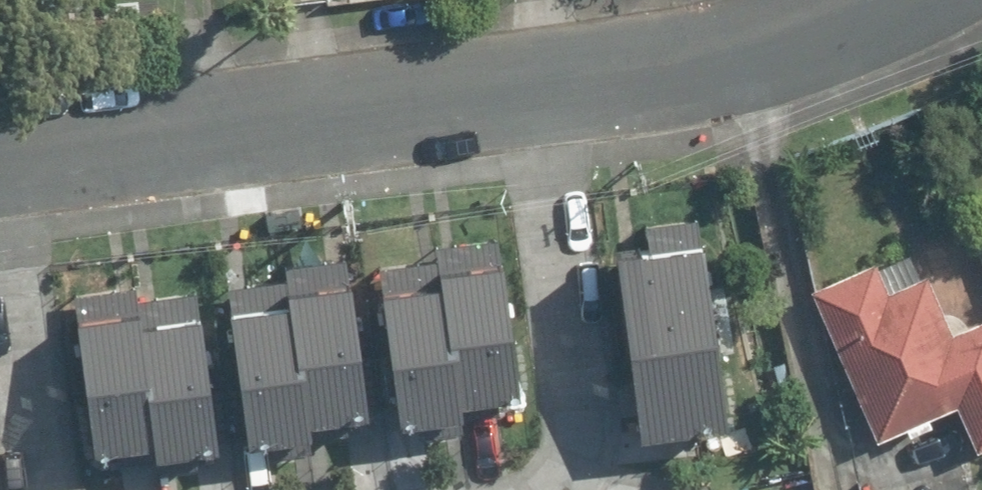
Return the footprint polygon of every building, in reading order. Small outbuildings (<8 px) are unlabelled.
[(704,226),(618,234),(633,408),(720,401),(704,226)] [(820,282),(883,431),(964,397),(981,439),(981,317),(945,230),(820,282)] [(504,262),(379,284),(401,415),(424,411),(429,439),(458,434),(454,410),(482,405),(483,411),(508,407),(505,387),(524,384),(504,262)] [(351,287),(224,307),(244,434),(267,430),(271,455),(303,450),(299,428),(372,417),(351,287)] [(142,309),(69,317),(82,445),(118,442),(120,469),(144,467),(142,445),(171,442),(173,463),(197,461),(195,443),(220,441),(207,318),(144,324),(142,309)]
